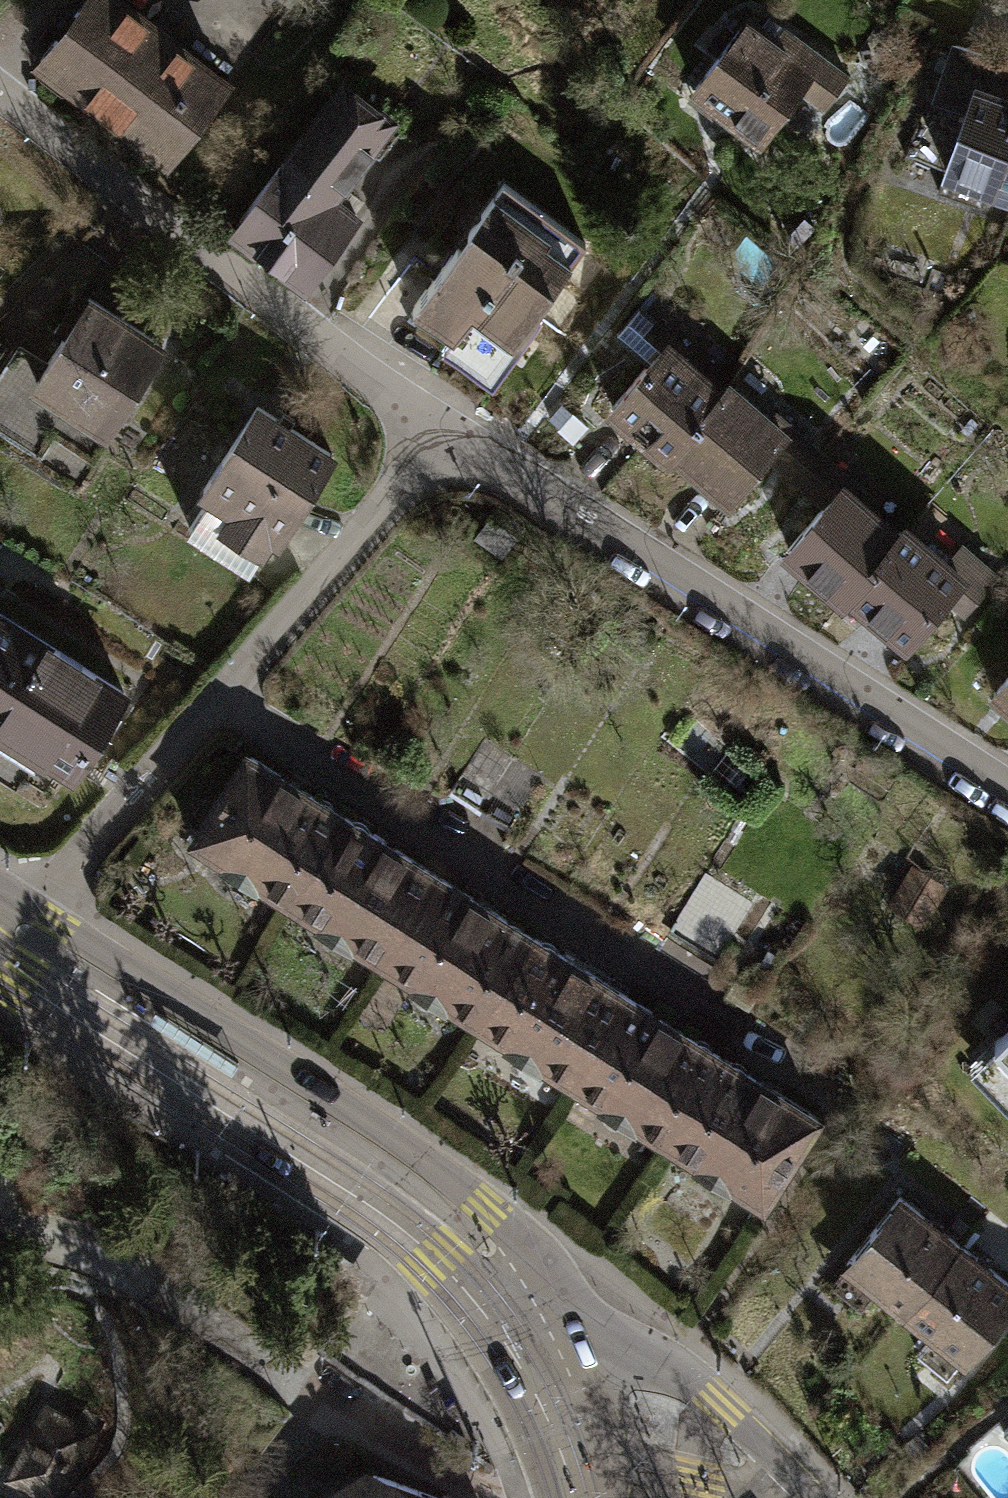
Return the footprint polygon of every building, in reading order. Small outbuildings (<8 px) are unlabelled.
[(37,58),(167,155),(223,81),(114,0),(80,0),(37,58)] [(742,19),(692,86),(760,137),(799,86),(821,103),(843,73),(783,29),(773,42),(742,19)] [(930,102),(966,114),(976,84),(990,89),(999,62),(949,45),(930,102)] [(386,116),(342,84),(283,163),(280,161),(232,226),(305,280),(362,202),(336,183),(386,116)] [(990,89),(976,84),(966,114),(940,190),(983,205),(990,185),(1007,190),(1007,102),(988,95),(990,89)] [(456,246),(414,304),(493,364),(583,243),(503,184),(482,211),(481,221),(474,225),(469,231),(468,240),(474,252),(471,257),(456,246)] [(60,335),(39,369),(36,374),(112,421),(159,346),(83,299),(70,320),(59,313),(50,328),(60,335)] [(628,344),(647,360),(669,335),(650,318),(628,344)] [(666,456),(673,447),(720,393),(678,356),(685,348),(669,335),(647,360),(608,406),(666,456)] [(112,421),(36,374),(39,369),(11,352),(0,369),(0,421),(38,445),(53,420),(96,447),(112,421)] [(730,496),(769,451),(789,428),(771,413),(765,421),(726,387),(720,393),(673,447),(730,496)] [(329,455),(256,406),(201,489),(209,494),(187,527),(245,565),(267,532),(274,537),(329,455)] [(769,451),(796,474),(816,452),(789,428),(769,451)] [(845,595),(849,590),(898,534),(855,497),(861,490),(845,477),(826,500),(786,545),(845,595)] [(906,638),(942,597),(965,570),(950,557),(945,563),(903,527),(898,534),(849,590),(906,638)] [(985,587),(965,570),(942,597),(962,613),(985,587)] [(0,614),(0,744),(31,763),(39,751),(73,772),(124,691),(0,614)] [(992,688),(1007,702),(1007,670),(992,688)] [(340,817),(244,756),(190,839),(287,901),(340,817)] [(434,877),(340,817),(287,901),(381,960),(434,877)] [(942,887),(912,867),(891,900),(921,920),(942,887)] [(750,902),(704,874),(670,928),(716,956),(750,902)] [(527,936),(434,877),(381,960),(474,1020),(527,936)] [(624,997),(527,936),(474,1020),(570,1081),(624,997)] [(718,1057),(624,997),(570,1081),(665,1141),(718,1057)] [(991,1042),(1007,1059),(1007,1026),(991,1042)] [(813,1118),(718,1057),(665,1141),(760,1201),(813,1118)] [(956,1241),(897,1193),(844,1258),(903,1306),(956,1241)] [(956,1241),(903,1306),(962,1354),(1007,1297),(1007,1283),(956,1241)] [(50,1497),(52,1497),(88,1429),(45,1407),(8,1476),(50,1497)] [(368,1470),(322,1497),(436,1497),(368,1470)]
